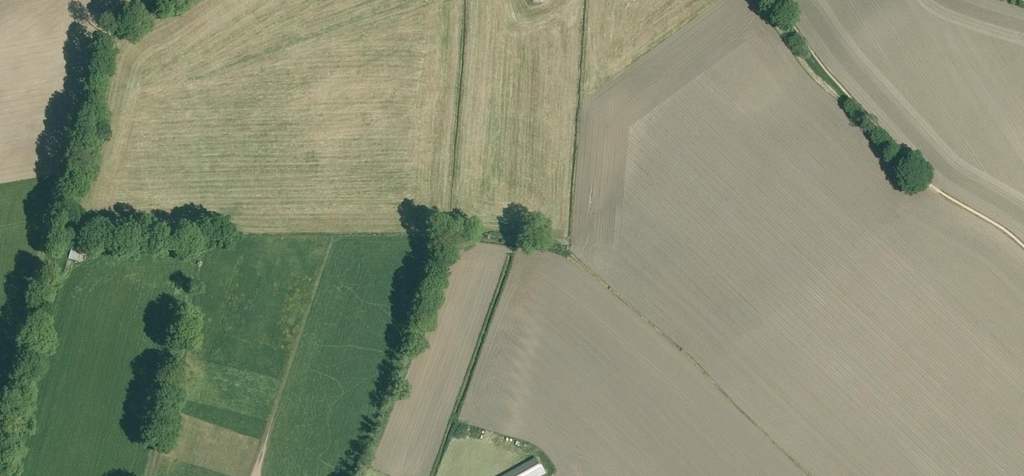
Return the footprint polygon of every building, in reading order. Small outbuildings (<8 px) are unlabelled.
[(68,259),(69,259),(77,261),(81,247),(72,244),(68,259)] [(545,474),(536,459),(505,475),(542,475),(545,474)]
